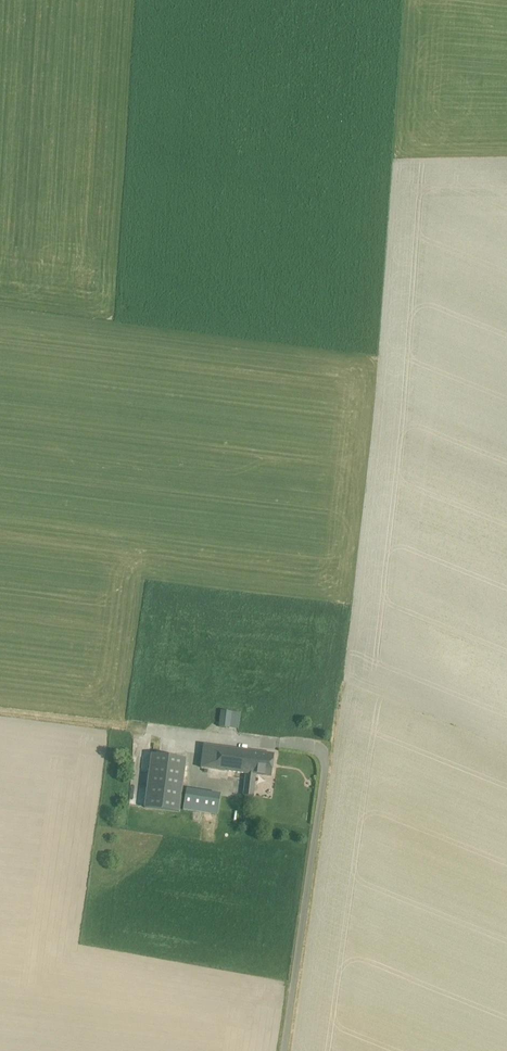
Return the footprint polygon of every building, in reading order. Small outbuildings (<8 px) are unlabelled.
[(222,710),(220,726),(230,728),(232,712),(222,710)] [(259,752),(204,745),(201,767),(209,768),(228,771),(246,773),(243,795),(253,796),(256,774),(271,776),(274,754),(259,752)] [(152,753),(145,807),(179,811),(186,757),(152,753)] [(183,809),(218,815),(221,795),(186,789),(183,809)]
